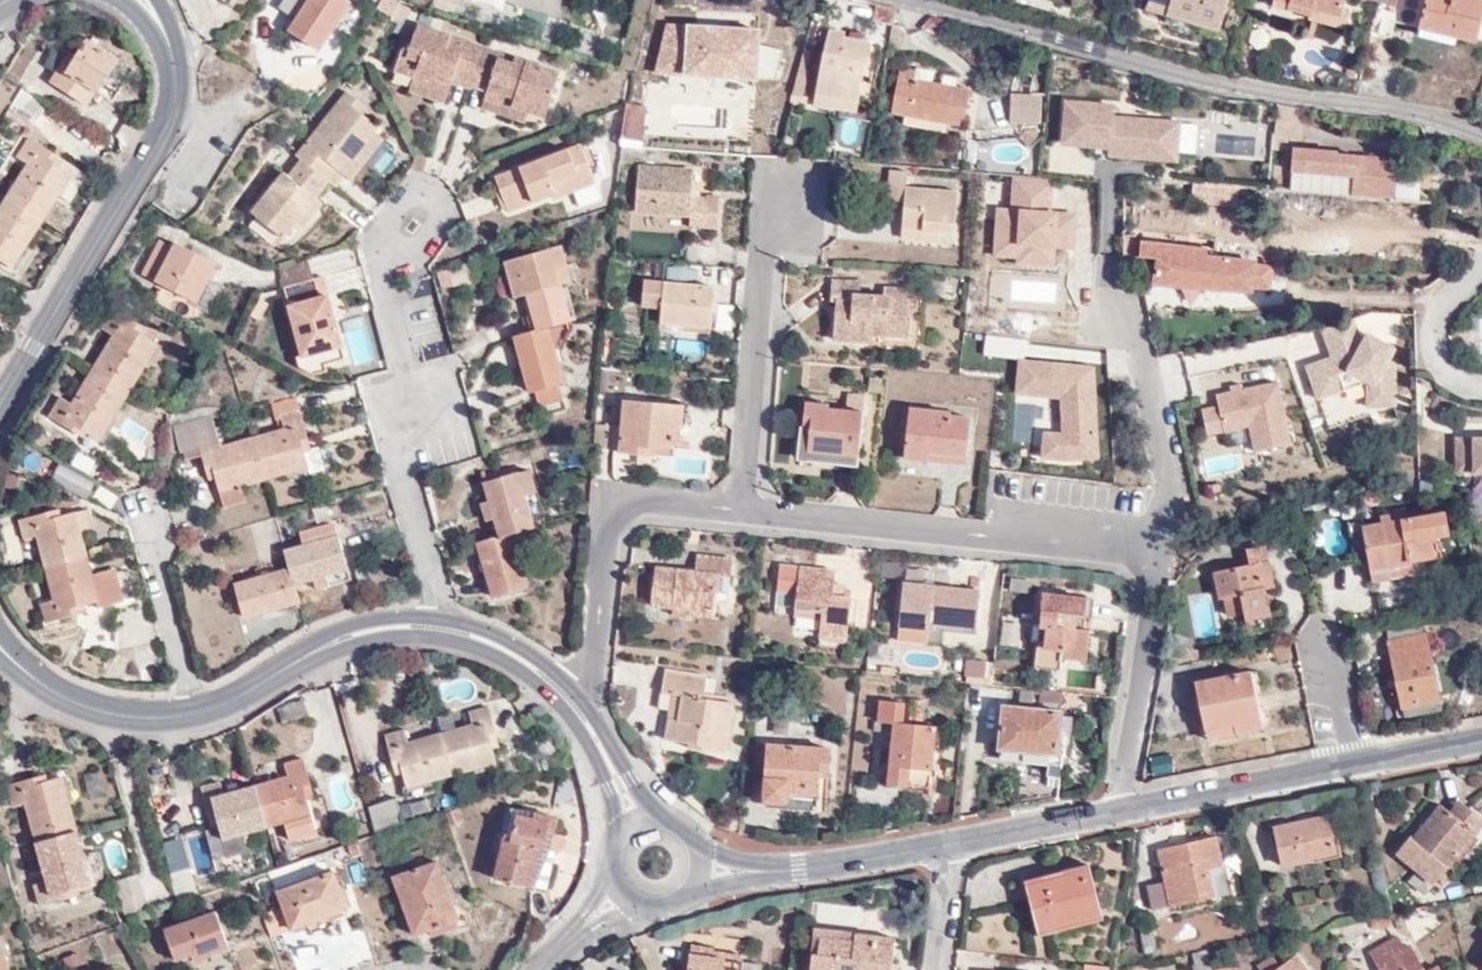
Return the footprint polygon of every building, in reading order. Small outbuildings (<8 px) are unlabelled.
[(318,50),(346,3),(341,0),(308,0),(288,31),(318,50)] [(455,8),(457,0),(433,0),(433,1),(455,8)] [(1146,4),(1217,26),(1223,0),(1147,0),(1146,4)] [(1337,22),(1338,18),(1343,0),(1273,0),(1272,2),(1337,22)] [(1481,13),(1481,0),(1425,0),(1419,25),(1456,35),(1476,40),(1481,13)] [(890,28),(893,12),(875,9),(873,26),(890,28)] [(697,79),(756,83),(758,40),(719,38),(719,14),(677,13),(676,36),(686,36),(685,52),(697,52),(697,79)] [(1338,18),(1337,22),(1334,31),(1344,34),(1347,20),(1338,18)] [(479,85),(492,42),(429,21),(422,38),(410,33),(401,60),(421,66),(417,84),(454,95),(461,78),(479,85)] [(1456,35),(1419,25),(1416,34),(1454,44),(1456,35)] [(907,30),(894,29),(891,51),(904,54),(907,30)] [(812,121),(831,124),(833,113),(854,116),(865,46),(845,44),(846,37),(825,35),(812,121)] [(47,85),(84,108),(93,93),(97,95),(116,60),(86,42),(65,76),(56,69),(47,85)] [(511,49),(492,42),(479,85),(513,96),(511,110),(528,115),(531,108),(552,114),(568,68),(524,52),(521,63),(508,59),(511,49)] [(759,48),(759,79),(781,79),(781,48),(759,48)] [(44,66),(55,72),(63,57),(53,51),(44,66)] [(916,83),(920,72),(904,67),(894,118),(963,131),(972,95),(940,88),(916,83)] [(941,76),(920,72),(916,83),(940,88),(941,76)] [(43,109),(18,93),(4,115),(30,130),(43,109)] [(1116,105),(1068,96),(1061,148),(1111,156),(1115,115),(1116,105)] [(357,97),(299,156),(306,164),(331,188),(337,194),(348,181),(354,184),(365,171),(355,163),(382,134),(383,133),(368,118),(373,112),(357,97)] [(1012,97),(1011,127),(1041,128),(1042,99),(1012,97)] [(653,113),(633,109),(626,144),(648,146),(653,113)] [(1184,123),(1115,115),(1111,156),(1111,162),(1181,169),(1184,123)] [(392,143),(382,134),(355,163),(365,171),(392,143)] [(39,227),(58,197),(65,201),(81,176),(23,139),(10,161),(21,167),(0,197),(0,203),(39,227)] [(1352,196),(1396,199),(1396,158),(1381,158),(1381,152),(1291,148),(1289,174),(1353,178),(1352,196)] [(564,199),(566,204),(610,188),(597,150),(513,182),(523,212),(564,199)] [(651,167),(653,156),(625,155),(622,173),(635,175),(637,166),(651,167)] [(331,188),(306,164),(293,178),(284,172),(245,212),(275,240),(283,230),(292,237),(322,207),(318,201),(331,188)] [(693,235),(710,238),(716,205),(697,203),(698,182),(643,176),(639,219),(693,225),(693,235)] [(1020,211),(1055,212),(1056,179),(1012,176),(1010,210),(995,209),(994,260),(1017,262),(1018,268),(1056,271),(1058,252),(1018,248),(1020,211)] [(904,217),(902,237),(937,241),(955,242),(959,202),(911,195),(911,184),(886,179),(882,215),(904,217)] [(1205,191),(1193,191),(1192,202),(1204,203),(1205,191)] [(39,227),(0,203),(0,266),(10,272),(39,227)] [(1055,212),(1020,211),(1018,248),(1058,252),(1076,253),(1078,212),(1055,212)] [(937,241),(902,237),(901,245),(937,250),(937,241)] [(143,281),(200,310),(210,294),(222,270),(183,248),(180,253),(162,243),(143,281)] [(546,331),(569,322),(556,270),(577,265),(569,245),(500,264),(508,299),(524,296),(529,313),(516,318),(520,337),(546,331)] [(1238,293),(1266,296),(1266,268),(1240,266),(1240,260),(1191,257),(1190,253),(1124,247),(1124,266),(1141,268),(1140,291),(1237,299),(1238,293)] [(471,286),(463,263),(446,269),(453,291),(471,286)] [(307,266),(274,273),(276,293),(286,292),(309,287),(307,266)] [(1266,268),(1266,296),(1281,297),(1282,270),(1266,268)] [(446,269),(430,277),(434,297),(453,291),(446,269)] [(309,287),(286,292),(296,341),(285,368),(316,383),(332,378),(330,365),(346,361),(330,282),(309,287)] [(660,332),(708,338),(714,295),(663,289),(660,332)] [(879,349),(912,353),(913,332),(907,332),(909,306),(888,304),(888,311),(862,310),(862,295),(834,293),(832,314),(840,314),(836,351),(871,354),(873,342),(881,342),(879,349)] [(210,294),(200,310),(211,315),(220,299),(210,294)] [(363,314),(342,319),(354,370),(375,365),(363,314)] [(109,341),(90,372),(125,396),(154,351),(132,339),(136,330),(112,316),(100,335),(109,341)] [(1322,330),(1338,374),(1349,372),(1366,344),(1358,321),(1322,330)] [(560,385),(546,331),(520,337),(509,341),(524,396),(529,394),(560,385)] [(1398,352),(1371,336),(1366,344),(1349,372),(1368,386),(1374,391),(1393,360),(1398,352)] [(677,337),(674,352),(702,356),(704,342),(677,337)] [(1332,359),(1307,365),(1319,403),(1346,394),(1338,374),(1332,359)] [(1090,368),(1018,360),(1016,390),(1059,403),(1061,433),(1045,431),(1042,452),(1095,462),(1090,368)] [(1374,391),(1368,386),(1368,412),(1398,411),(1393,360),(1374,391)] [(125,396),(90,372),(66,412),(55,406),(46,423),(69,437),(74,431),(95,442),(125,396)] [(1216,394),(1218,408),(1222,430),(1225,435),(1251,430),(1257,456),(1296,447),(1279,383),(1216,394)] [(560,385),(529,394),(533,410),(566,402),(560,385)] [(873,394),(859,392),(857,406),(871,408),(873,394)] [(272,409),(276,424),(300,415),(296,403),(272,409)] [(594,433),(593,454),(634,459),(635,452),(671,456),(676,414),(625,408),(622,436),(594,433)] [(1218,408),(1202,410),(1206,433),(1222,430),(1218,408)] [(798,460),(857,467),(861,426),(827,420),(827,415),(804,412),(798,460)] [(278,434),(249,442),(261,485),(306,473),(298,445),(307,441),(300,415),(276,424),(278,434)] [(898,470),(923,475),(924,467),(962,471),(966,434),(949,431),(950,428),(904,421),(898,470)] [(261,485),(249,442),(221,449),(215,428),(174,438),(183,476),(212,470),(224,515),(251,510),(246,489),(261,485)] [(1444,440),(1444,472),(1459,473),(1459,481),(1481,481),(1481,441),(1444,440)] [(37,458),(24,452),(19,461),(33,467),(37,458)] [(68,452),(58,467),(66,473),(101,493),(110,477),(68,452)] [(101,493),(66,473),(55,493),(90,513),(101,493)] [(507,538),(528,531),(521,504),(534,499),(528,475),(481,488),(484,503),(474,505),(479,528),(491,525),(495,541),(507,538)] [(1368,576),(1386,573),(1430,563),(1428,547),(1446,544),(1440,512),(1407,519),(1409,526),(1359,536),(1368,576)] [(35,541),(44,572),(84,562),(73,517),(51,522),(50,516),(18,522),(23,543),(35,541)] [(307,548),(281,554),(287,575),(291,588),(309,583),(314,597),(348,586),(332,528),(304,537),(307,548)] [(495,541),(473,548),(488,601),(522,591),(507,538),(495,541)] [(1243,627),(1264,624),(1260,588),(1266,587),(1261,550),(1245,552),(1247,570),(1209,577),(1212,601),(1217,602),(1220,624),(1242,620),(1243,627)] [(84,562),(44,572),(52,605),(39,610),(43,629),(78,620),(76,615),(96,607),(88,578),(84,562)] [(673,628),(711,631),(715,589),(728,589),(729,567),(691,564),(690,582),(649,579),(645,621),(673,624),(673,628)] [(825,576),(768,570),(765,598),(785,600),(784,617),(811,620),(809,642),(834,645),(839,603),(822,601),(825,576)] [(113,572),(88,578),(96,607),(96,610),(122,604),(113,572)] [(1390,588),(1386,573),(1368,576),(1372,593),(1390,588)] [(242,621),(296,606),(291,588),(287,575),(233,590),(242,621)] [(966,639),(971,598),(895,590),(891,632),(966,639)] [(1084,621),(1085,605),(1033,602),(1031,632),(1015,631),(1014,647),(1029,648),(1027,673),(1036,674),(1051,675),(1052,667),(1060,667),(1079,669),(1081,637),(1066,636),(1067,620),(1084,621)] [(1395,713),(1435,705),(1424,644),(1384,651),(1395,713)] [(965,677),(988,677),(988,659),(965,659),(965,677)] [(1051,675),(1036,674),(1036,678),(1058,680),(1060,667),(1052,667),(1051,675)] [(652,700),(662,702),(692,703),(696,703),(698,681),(655,677),(652,700)] [(1190,689),(1198,737),(1254,726),(1246,680),(1190,689)] [(1059,713),(1061,696),(1039,694),(1038,710),(1059,713)] [(662,702),(652,700),(652,703),(665,705),(658,747),(687,752),(686,757),(716,761),(725,709),(692,703),(662,702)] [(904,719),(918,720),(920,706),(905,703),(904,719)] [(1438,722),(1435,705),(1395,713),(1399,727),(1438,722)] [(1055,744),(1057,717),(1001,711),(998,757),(1024,759),(1053,762),(1055,744)] [(438,737),(449,778),(490,767),(483,742),(490,741),(484,713),(464,718),(468,729),(438,737)] [(1072,719),(1057,717),(1055,744),(1071,746),(1072,719)] [(881,791),(903,794),(905,775),(928,776),(933,733),(888,729),(881,791)] [(403,789),(449,778),(438,737),(402,747),(400,734),(378,741),(387,771),(397,769),(403,789)] [(759,807),(783,809),(784,798),(811,800),(816,755),(765,749),(759,807)] [(1053,762),(1024,759),(1024,775),(1053,778),(1053,762)] [(250,787),(263,832),(277,828),(281,848),(310,840),(298,795),(305,793),(299,763),(281,768),(284,779),(250,787)] [(27,848),(70,836),(53,779),(27,785),(25,779),(0,786),(0,798),(4,812),(16,809),(27,848)] [(377,785),(380,801),(396,798),(392,782),(377,785)] [(246,836),(263,832),(250,787),(216,794),(214,785),(196,789),(203,823),(214,821),(224,857),(250,851),(246,836)] [(364,808),(371,836),(403,823),(396,799),(364,808)] [(427,799),(400,804),(402,818),(430,813),(427,799)] [(1415,899),(1481,831),(1481,830),(1458,806),(1447,816),(1439,809),(1391,858),(1410,877),(1403,887),(1415,899)] [(497,839),(490,885),(541,892),(548,856),(540,854),(546,818),(527,815),(527,825),(509,822),(507,841),(497,839)] [(1268,836),(1274,872),(1306,866),(1305,860),(1329,856),(1323,824),(1268,836)] [(189,834),(194,870),(211,868),(205,832),(189,834)] [(70,836),(27,848),(38,884),(26,888),(31,912),(62,903),(60,895),(85,888),(70,836)] [(163,844),(169,871),(187,867),(180,840),(163,844)] [(1158,890),(1163,916),(1223,904),(1218,881),(1207,883),(1206,879),(1215,878),(1209,844),(1153,855),(1158,890)] [(353,845),(345,848),(348,857),(355,855),(353,845)] [(419,935),(421,945),(449,939),(433,869),(392,879),(406,936),(419,935)] [(1016,889),(1026,933),(1082,920),(1071,876),(1016,889)] [(274,895),(286,934),(339,916),(326,877),(274,895)] [(1145,918),(1163,916),(1158,890),(1142,893),(1145,918)] [(126,906),(110,911),(114,921),(129,916),(126,906)] [(158,931),(166,963),(197,954),(199,959),(224,953),(215,915),(158,931)] [(1383,922),(1363,926),(1366,937),(1386,933),(1383,922)] [(1128,926),(1134,958),(1148,956),(1143,924),(1128,926)] [(850,949),(850,941),(809,936),(806,958),(815,960),(816,946),(850,949)] [(850,941),(850,949),(816,946),(815,960),(806,958),(804,969),(886,969),(890,947),(850,941)] [(1375,969),(1413,969),(1404,951),(1399,952),(1392,941),(1367,955),(1375,969)] [(740,966),(719,962),(718,969),(707,968),(708,960),(687,957),(685,969),(740,969),(740,966)] [(1256,969),(1279,969),(1268,957),(1254,967),(1256,969)]
